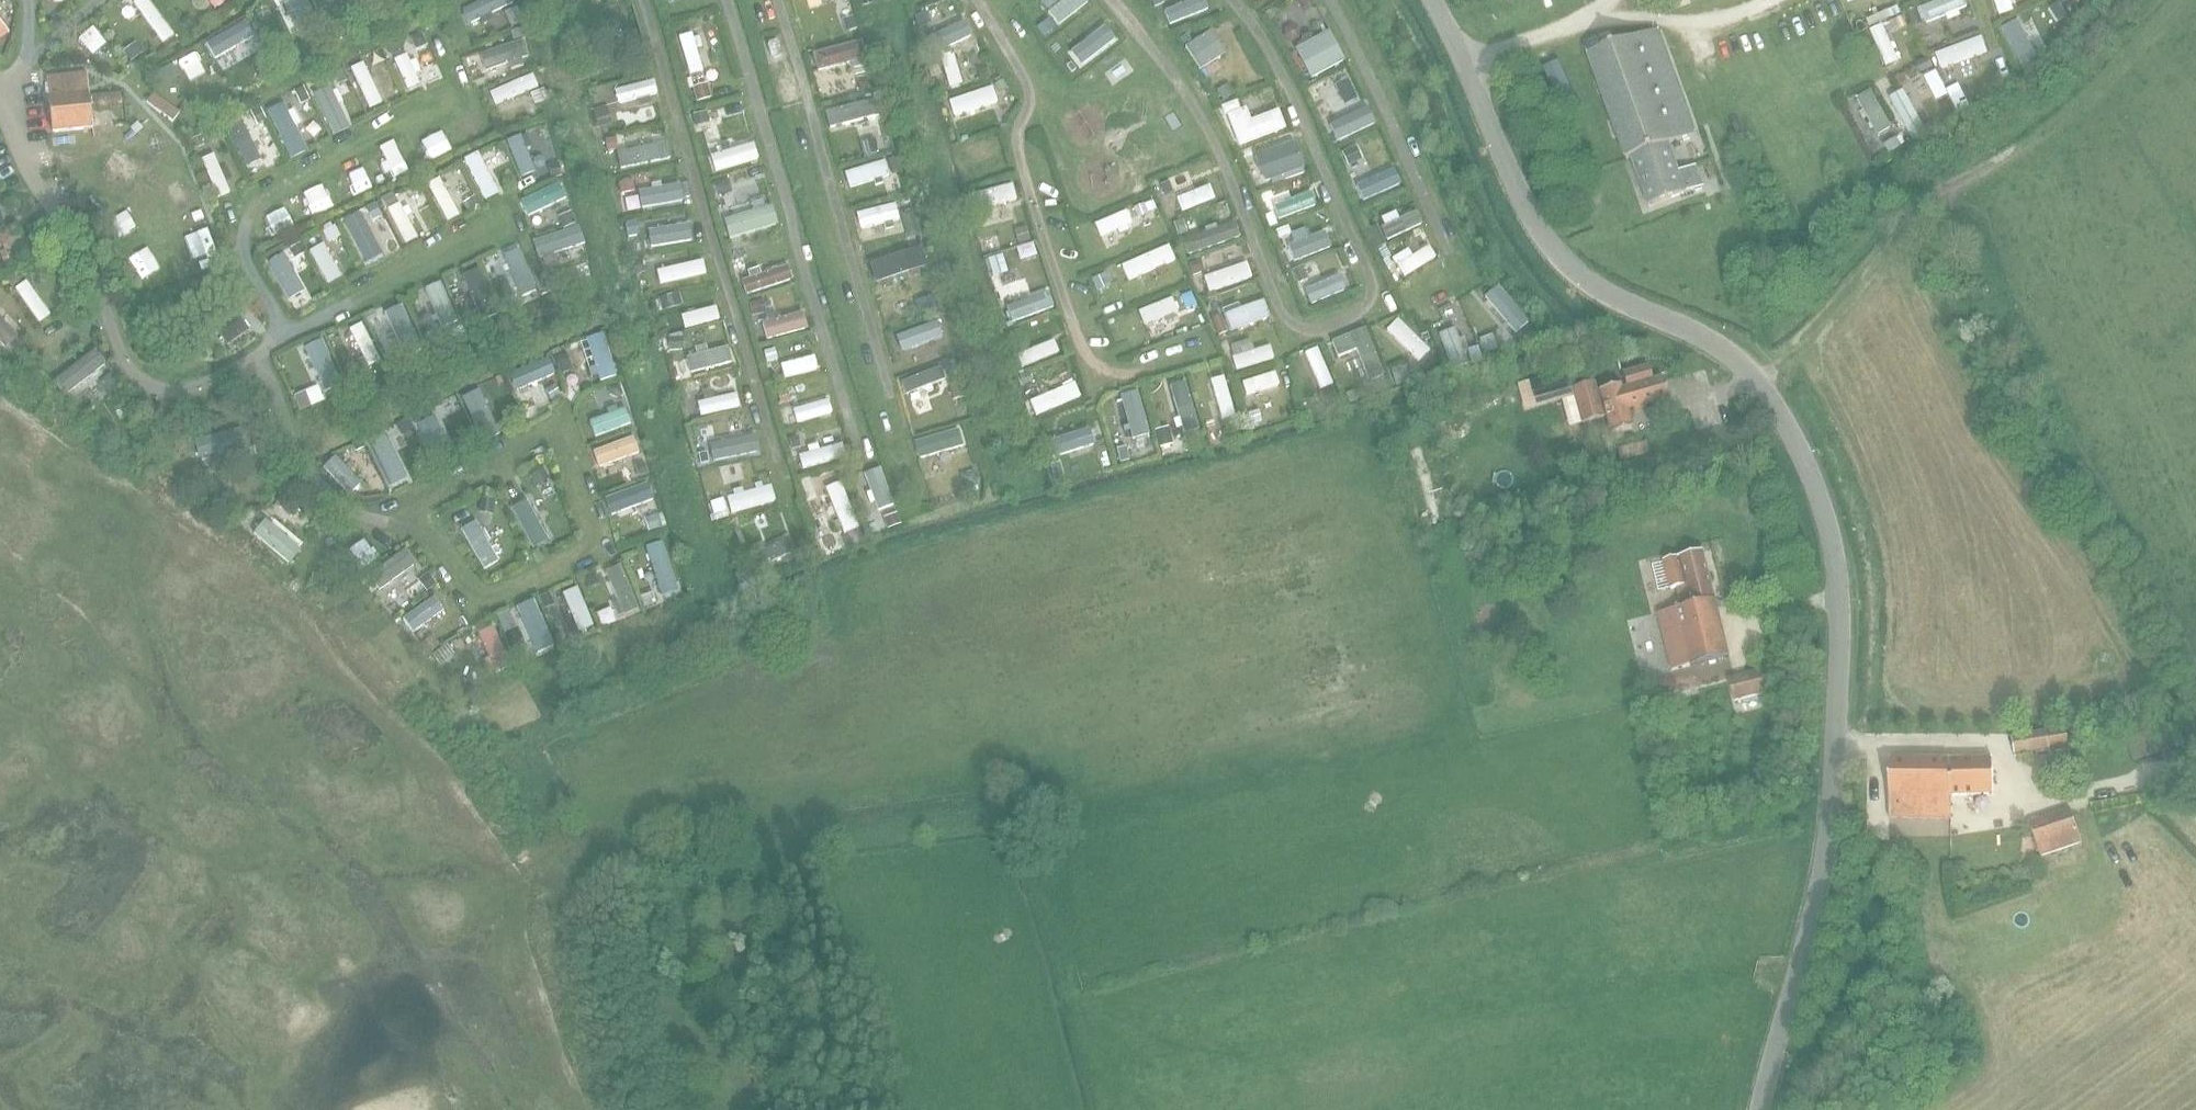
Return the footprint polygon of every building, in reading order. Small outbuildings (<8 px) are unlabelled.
[(143,0),(139,0),(130,6),(160,46),(171,38),(143,0)] [(219,0),(200,0),(207,10),(220,1),(219,0)] [(305,0),(285,0),(298,26),(301,24),(314,18),(305,0)] [(468,28),(512,5),(509,0),(482,0),(459,12),(468,28)] [(1046,13),(1056,26),(1089,0),(1063,0),(1046,13)] [(1156,7),(1160,18),(1199,4),(1197,0),(1173,0),(1156,7)] [(1868,29),(1884,22),(1874,0),(1856,0),(1868,29)] [(1921,10),(1927,26),(1947,18),(1949,24),(1962,19),(1959,13),(1967,9),(1964,0),(1947,0),(1921,10)] [(2001,19),(2015,14),(2010,0),(1994,0),(2001,19)] [(2058,4),(2051,9),(2058,20),(2065,15),(2058,4)] [(328,6),(317,11),(323,21),(323,23),(334,17),(333,16),(328,6)] [(1897,6),(1887,11),(1890,18),(1901,13),(1897,6)] [(1907,12),(1912,25),(1922,21),(1917,8),(1907,12)] [(924,11),(913,16),(918,28),(929,22),(924,11)] [(187,16),(177,22),(184,33),(194,27),(187,16)] [(314,18),(301,24),(304,30),(305,32),(320,24),(319,23),(316,17),(314,18)] [(1045,21),(1037,28),(1044,36),(1052,28),(1045,21)] [(1115,22),(1080,49),(1091,63),(1126,36),(1115,22)] [(922,46),(929,58),(970,38),(964,25),(922,46)] [(1330,26),(1296,44),(1312,74),(1346,56),(1330,26)] [(2014,26),(2003,32),(2022,66),(2034,60),(2014,26)] [(1882,27),(1870,32),(1887,70),(1900,64),(1882,27)] [(523,28),(509,35),(513,43),(527,36),(523,28)] [(1668,143),(1696,134),(1677,82),(1658,29),(1588,54),(1607,106),(1626,159),(1631,157),(1649,206),(1703,186),(1695,166),(1679,172),(1668,143)] [(1209,30),(1183,47),(1197,70),(1223,53),(1209,30)] [(248,31),(209,53),(213,61),(238,47),(241,52),(255,44),(248,31)] [(422,33),(410,38),(416,51),(428,46),(422,33)] [(1185,34),(1178,39),(1182,46),(1190,41),(1185,34)] [(691,36),(677,40),(688,78),(702,74),(691,36)] [(398,39),(385,45),(389,54),(403,47),(398,39)] [(1983,40),(1936,57),(1941,72),(1988,55),(1983,40)] [(260,42),(255,46),(261,55),(266,52),(264,49),(260,42)] [(135,43),(122,53),(130,63),(142,53),(135,43)] [(477,59),(483,74),(526,58),(520,44),(477,59)] [(860,45),(811,59),(816,74),(865,60),(860,45)] [(392,62),(406,93),(419,87),(413,74),(418,72),(414,63),(409,65),(405,56),(392,62)] [(940,61),(948,91),(961,87),(953,57),(940,61)] [(1920,61),(1925,71),(1934,67),(1929,57),(1920,61)] [(170,65),(158,72),(164,83),(176,77),(170,65)] [(362,65),(349,70),(367,112),(380,106),(362,65)] [(1936,71),(1924,78),(1930,89),(1942,83),(1936,71)] [(46,77),(52,132),(92,128),(90,104),(87,73),(46,77)] [(487,96),(492,109),(537,89),(531,76),(487,96)] [(1347,78),(1334,84),(1339,94),(1352,88),(1347,78)] [(868,80),(857,83),(859,93),(870,90),(868,80)] [(1002,82),(995,86),(999,93),(1006,89),(1002,82)] [(704,83),(690,87),(694,101),(708,97),(704,83)] [(652,84),(612,94),(615,107),(655,97),(652,84)] [(1958,84),(1946,90),(1957,111),(1958,114),(1970,108),(1970,107),(1968,105),(1958,84)] [(1227,85),(1215,92),(1222,103),(1234,95),(1227,85)] [(303,87),(294,91),(300,105),(309,101),(303,87)] [(543,87),(529,94),(535,104),(548,97),(543,87)] [(325,88),(311,95),(329,136),(344,130),(325,88)] [(991,90),(948,105),(953,120),(996,105),(991,90)] [(1911,91),(1888,103),(1905,135),(1928,122),(1911,91)] [(153,93),(145,104),(171,124),(179,113),(153,93)] [(1893,132),(1872,94),(1858,101),(1879,139),(1893,132)] [(1357,95),(1321,112),(1328,127),(1364,110),(1357,95)] [(875,102),(824,116),(829,132),(879,118),(875,102)] [(1236,102),(1219,108),(1223,117),(1226,116),(1236,112),(1239,111),(1236,102)] [(260,107),(250,112),(257,126),(266,122),(260,107)] [(606,107),(592,110),(597,127),(610,123),(606,107)] [(288,109),(267,119),(285,157),(301,149),(289,124),(294,122),(288,109)] [(1236,112),(1226,116),(1228,120),(1238,148),(1285,130),(1278,111),(1250,122),(1245,109),(1239,111),(1236,112)] [(704,111),(692,114),(695,126),(707,122),(704,111)] [(238,121),(223,128),(244,172),(259,165),(238,121)] [(744,127),(701,139),(705,154),(749,143),(744,127)] [(1381,151),(1374,136),(1338,154),(1345,169),(1381,151)] [(519,138),(505,144),(519,181),(534,175),(519,138)] [(1294,138),(1257,152),(1266,178),(1304,164),(1294,138)] [(1896,138),(1884,145),(1888,153),(1901,146),(1896,138)] [(994,139),(959,151),(964,166),(999,154),(994,139)] [(872,142),(859,146),(862,158),(875,155),(872,142)] [(639,153),(613,158),(615,170),(672,160),(670,148),(647,152),(646,145),(638,146),(639,153)] [(476,156),(462,163),(482,204),(497,197),(476,156)] [(212,158),(199,163),(215,201),(228,196),(222,183),(228,180),(224,170),(218,172),(212,158)] [(896,159),(887,162),(891,176),(899,174),(896,159)] [(558,162),(547,165),(551,178),(562,174),(558,162)] [(885,163),(843,177),(848,191),(872,184),(874,189),(883,186),(882,181),(889,178),(885,163)] [(632,180),(618,182),(619,190),(633,188),(632,180)] [(438,181),(425,187),(445,225),(458,219),(438,181)] [(1165,181),(1156,184),(1160,196),(1169,193),(1165,181)] [(561,185),(521,203),(527,216),(567,197),(561,185)] [(1208,188),(1175,202),(1181,216),(1214,202),(1208,188)] [(392,193),(380,199),(385,209),(397,203),(392,193)] [(682,193),(647,199),(649,213),(684,206),(682,193)] [(474,196),(461,203),(466,212),(479,205),(474,196)] [(1310,196),(1273,210),(1278,223),(1315,209),(1310,196)] [(1151,201),(1142,205),(1146,215),(1155,211),(1151,201)] [(1142,205),(1132,210),(1136,220),(1146,215),(1142,205)] [(397,206),(384,213),(404,248),(416,241),(405,220),(409,218),(405,210),(400,212),(397,206)] [(569,212),(557,218),(561,229),(574,223),(569,212)] [(912,212),(900,215),(907,240),(919,237),(912,212)] [(1125,214),(1094,227),(1099,240),(1131,226),(1125,214)] [(1272,214),(1264,217),(1268,229),(1276,226),(1272,214)] [(1415,215),(1380,231),(1386,244),(1421,228),(1415,215)] [(773,217),(727,232),(731,244),(777,229),(773,217)] [(1182,221),(1172,224),(1176,237),(1186,234),(1182,221)] [(625,224),(624,224),(627,238),(628,238),(636,236),(634,222),(625,224)] [(359,223),(346,229),(365,270),(378,264),(369,244),(373,242),(365,225),(361,227),(359,223)] [(330,224),(321,229),(323,233),(322,234),(328,244),(340,238),(334,227),(332,228),(330,224)] [(1026,227),(1014,230),(1018,243),(1030,240),(1026,227)] [(1187,242),(1193,258),(1236,243),(1230,227),(1187,242)] [(1288,228),(1276,232),(1279,240),(1291,236),(1288,228)] [(1377,228),(1366,232),(1375,251),(1376,251),(1383,248),(1385,247),(1377,228)] [(691,229),(648,237),(650,250),(693,242),(691,229)] [(534,245),(539,260),(581,245),(576,230),(534,245)] [(1324,239),(1289,252),(1294,265),(1329,252),(1324,239)] [(297,245),(289,249),(294,259),(302,254),(297,245)] [(739,245),(729,247),(732,258),(742,256),(739,245)] [(321,247),(306,255),(326,289),(340,281),(321,247)] [(1383,248),(1376,251),(1382,261),(1389,257),(1383,248)] [(1167,249),(1120,270),(1126,285),(1174,264),(1167,249)] [(1429,250),(1396,269),(1403,281),(1436,262),(1429,250)] [(0,252),(0,257),(4,267),(10,265),(5,251),(0,252)] [(519,251),(502,259),(519,301),(537,293),(519,251)] [(921,251),(867,268),(873,287),(927,269),(921,251)] [(1001,254),(987,259),(992,276),(1006,272),(1001,254)] [(280,257),(265,265),(287,304),(302,295),(280,257)] [(635,260),(632,260),(635,274),(639,273),(644,272),(641,258),(635,260)] [(1199,260),(1187,265),(1192,276),(1204,271),(1199,260)] [(702,264),(655,274),(658,288),(705,277),(702,264)] [(1245,266),(1203,281),(1208,297),(1251,282),(1245,266)] [(1301,267),(1290,271),(1295,284),(1306,279),(1301,267)] [(786,270),(740,285),(744,299),(790,284),(786,270)] [(478,272),(460,280),(479,324),(497,316),(478,272)] [(13,273),(4,279),(9,287),(18,281),(13,273)] [(545,273),(535,277),(540,289),(550,284),(545,273)] [(1104,273),(1090,279),(1096,291),(1109,285),(1104,273)] [(1339,280),(1303,295),(1309,309),(1345,294),(1339,280)] [(439,284),(423,291),(440,330),(456,323),(439,284)] [(24,285),(12,293),(36,326),(48,318),(24,285)] [(1443,289),(1405,306),(1411,318),(1448,301),(1443,289)] [(678,291),(659,296),(661,307),(681,302),(678,291)] [(1190,292),(1180,297),(1186,309),(1195,305),(1190,292)] [(509,295),(499,300),(503,311),(514,306),(509,295)] [(1046,296),(1006,310),(1011,326),(1051,312),(1046,296)] [(761,299),(747,303),(750,316),(764,312),(761,299)] [(930,301),(915,306),(918,316),(933,311),(930,301)] [(1171,301),(1137,316),(1143,330),(1177,316),(1171,301)] [(1501,301),(1491,311),(1495,315),(1491,319),(1500,327),(1503,323),(1516,336),(1519,333),(1526,326),(1501,301)] [(1262,304),(1223,319),(1230,336),(1269,321),(1262,304)] [(714,310),(680,319),(683,332),(717,323),(714,310)] [(400,311),(384,319),(403,357),(420,348),(400,311)] [(470,314),(458,320),(460,324),(463,330),(475,324),(470,314)] [(801,317),(762,328),(766,343),(805,333),(801,317)] [(1220,317),(1211,321),(1217,338),(1226,334),(1220,317)] [(1408,321),(1396,329),(1418,363),(1430,356),(1408,321)] [(218,337),(225,349),(248,334),(240,323),(218,337)] [(460,324),(448,330),(451,336),(463,330),(460,324)] [(935,325),(887,340),(891,353),(939,337),(935,325)] [(1526,326),(1519,333),(1525,339),(1532,332),(1526,326)] [(3,351),(13,342),(0,328),(0,348),(3,351)] [(1363,329),(1331,341),(1337,357),(1355,350),(1367,382),(1383,376),(1363,329)] [(1454,332),(1438,338),(1452,374),(1468,367),(1463,355),(1467,353),(1463,341),(1459,343),(1454,332)] [(1490,336),(1478,340),(1482,352),(1494,347),(1490,336)] [(615,379),(600,337),(583,343),(598,385),(615,379)] [(681,337),(668,338),(669,350),(682,349),(681,337)] [(321,342),(303,350),(323,393),(340,385),(321,342)] [(1053,344),(1015,358),(1020,371),(1058,356),(1053,344)] [(1477,346),(1467,349),(1468,356),(1471,363),(1481,360),(1479,353),(1477,346)] [(694,359),(684,362),(687,376),(729,366),(726,351),(707,356),(705,348),(692,351),(694,359)] [(774,349),(763,352),(765,362),(777,359),(774,349)] [(391,350),(383,354),(388,364),(397,360),(391,350)] [(1269,350),(1231,361),(1235,374),(1273,363),(1269,350)] [(565,351),(553,356),(560,371),(572,366),(565,351)] [(1316,352),(1304,357),(1320,394),(1333,388),(1316,352)] [(93,354),(51,385),(63,400),(104,369),(93,354)] [(813,360),(779,368),(783,382),(816,373),(813,360)] [(384,361),(371,367),(374,374),(387,367),(384,361)] [(546,362),(506,378),(513,395),(553,378),(546,362)] [(1400,366),(1390,370),(1393,378),(1396,386),(1406,382),(1404,375),(1400,366)] [(1621,373),(1625,387),(1620,388),(1619,383),(1594,390),(1592,382),(1571,388),(1581,423),(1605,416),(1610,432),(1631,427),(1626,410),(1667,398),(1661,377),(1651,380),(1647,366),(1621,373)] [(939,371),(900,387),(905,399),(943,383),(939,371)] [(1536,380),(1541,397),(1566,390),(1561,372),(1536,380)] [(1028,374),(1019,377),(1021,384),(1031,381),(1028,374)] [(109,376),(98,384),(108,396),(118,389),(109,376)] [(1278,389),(1274,376),(1241,386),(1246,399),(1278,389)] [(1223,380),(1209,384),(1221,425),(1234,421),(1223,380)] [(959,383),(947,387),(951,401),(963,397),(959,383)] [(618,385),(608,388),(612,398),(622,394),(618,385)] [(317,386),(293,397),(299,409),(322,398),(317,386)] [(553,386),(544,391),(549,400),(558,395),(553,386)] [(1184,386),(1169,391),(1178,422),(1171,424),(1174,433),(1181,431),(1183,438),(1198,434),(1184,386)] [(1051,395),(1036,402),(1042,416),(1076,402),(1070,387),(1059,392),(1057,389),(1050,392),(1051,395)] [(476,389),(461,395),(483,445),(497,439),(476,389)] [(1353,390),(1344,393),(1347,403),(1357,400),(1353,390)] [(702,405),(696,407),(699,421),(738,411),(735,397),(714,402),(712,394),(700,397),(702,405)] [(1137,402),(1123,406),(1125,413),(1121,414),(1124,424),(1128,423),(1130,430),(1126,431),(1128,440),(1132,439),(1134,444),(1147,441),(1137,402)] [(827,403),(792,414),(796,427),(831,417),(827,403)] [(420,409),(408,415),(412,425),(425,419),(420,409)] [(1258,410),(1247,413),(1248,419),(1250,424),(1261,421),(1259,416),(1258,410)] [(623,412),(587,425),(594,441),(629,428),(623,412)] [(405,420),(394,425),(397,433),(408,429),(405,420)] [(450,461),(430,421),(415,429),(434,469),(450,461)] [(1167,427),(1154,431),(1157,445),(1158,448),(1171,445),(1171,441),(1167,427)] [(1219,428),(1209,431),(1212,444),(1223,442),(1219,428)] [(239,431),(192,442),(197,461),(244,450),(239,431)] [(957,434),(912,447),(917,463),(962,450),(957,434)] [(1097,436),(1057,446),(1060,459),(1100,449),(1097,436)] [(796,437),(787,440),(790,449),(799,446),(796,437)] [(632,440),(590,455),(596,471),(638,456),(632,440)] [(757,458),(755,444),(733,448),(732,440),(717,443),(718,451),(715,451),(718,464),(757,458)] [(383,442),(370,448),(387,485),(400,479),(383,442)] [(807,456),(797,460),(802,474),(845,460),(840,446),(818,453),(816,447),(805,450),(807,456)] [(1125,447),(1113,450),(1115,457),(1117,463),(1128,460),(1126,454),(1125,447)] [(333,459),(321,469),(347,497),(358,486),(333,459)] [(643,461),(633,466),(637,476),(647,471),(643,461)] [(540,469),(528,476),(534,487),(546,479),(540,469)] [(972,474),(959,479),(963,491),(977,486),(972,474)] [(808,478),(799,481),(803,493),(812,489),(808,478)] [(839,486),(824,492),(837,524),(832,526),(835,536),(840,534),(842,538),(857,532),(839,486)] [(724,502),(727,516),(772,506),(769,490),(761,492),(760,487),(752,489),(753,494),(740,497),(739,492),(730,495),(731,500),(724,502)] [(647,490),(609,503),(613,516),(652,503),(647,490)] [(479,497),(478,513),(491,515),(493,499),(479,497)] [(722,499),(710,503),(713,514),(725,511),(722,499)] [(524,504),(508,512),(532,554),(547,546),(524,504)] [(657,515),(643,521),(648,533),(661,528),(657,515)] [(895,515),(882,520),(885,530),(899,525),(895,515)] [(251,537),(288,568),(299,555),(262,524),(251,537)] [(497,565),(473,526),(458,535),(481,574),(497,565)] [(757,572),(792,554),(785,541),(763,553),(760,546),(753,550),(756,556),(751,559),(757,572)] [(661,546),(643,552),(660,600),(677,594),(661,546)] [(1658,612),(1672,670),(1729,655),(1703,552),(1664,561),(1671,589),(1677,587),(1682,606),(1658,612)] [(403,554),(366,580),(377,595),(414,569),(403,554)] [(618,570),(603,576),(622,620),(637,613),(618,570)] [(427,573),(418,580),(425,590),(434,584),(427,573)] [(595,574),(582,579),(587,589),(599,584),(595,574)] [(745,578),(735,581),(740,593),(749,590),(745,578)] [(650,592),(638,597),(642,607),(654,602),(650,592)] [(548,595),(537,600),(542,611),(553,606),(548,595)] [(401,622),(410,636),(441,614),(432,601),(401,622)] [(508,612),(494,618),(499,629),(512,624),(510,621),(512,620),(508,612)] [(551,648),(535,613),(520,620),(536,655),(551,648)] [(509,669),(491,631),(475,639),(486,661),(481,664),(487,677),(492,674),(494,677),(509,669)] [(424,645),(422,647),(428,654),(431,651),(438,646),(432,638),(424,645)] [(433,653),(431,655),(440,665),(443,663),(452,655),(443,645),(433,653)] [(1782,670),(1773,673),(1776,684),(1785,681),(1782,670)] [(1737,677),(1732,679),(1735,690),(1737,700),(1768,692),(1763,671),(1737,677)] [(1674,694),(1659,698),(1661,708),(1677,704),(1674,694)] [(2126,737),(2133,762),(2159,755),(2152,730),(2126,737)] [(2047,732),(2011,738),(2014,756),(2050,750),(2047,732)] [(1889,759),(1889,818),(1951,818),(1951,796),(1994,794),(1992,759),(1889,759)] [(2029,823),(2040,856),(2082,842),(2071,809),(2070,809),(2029,823)]
